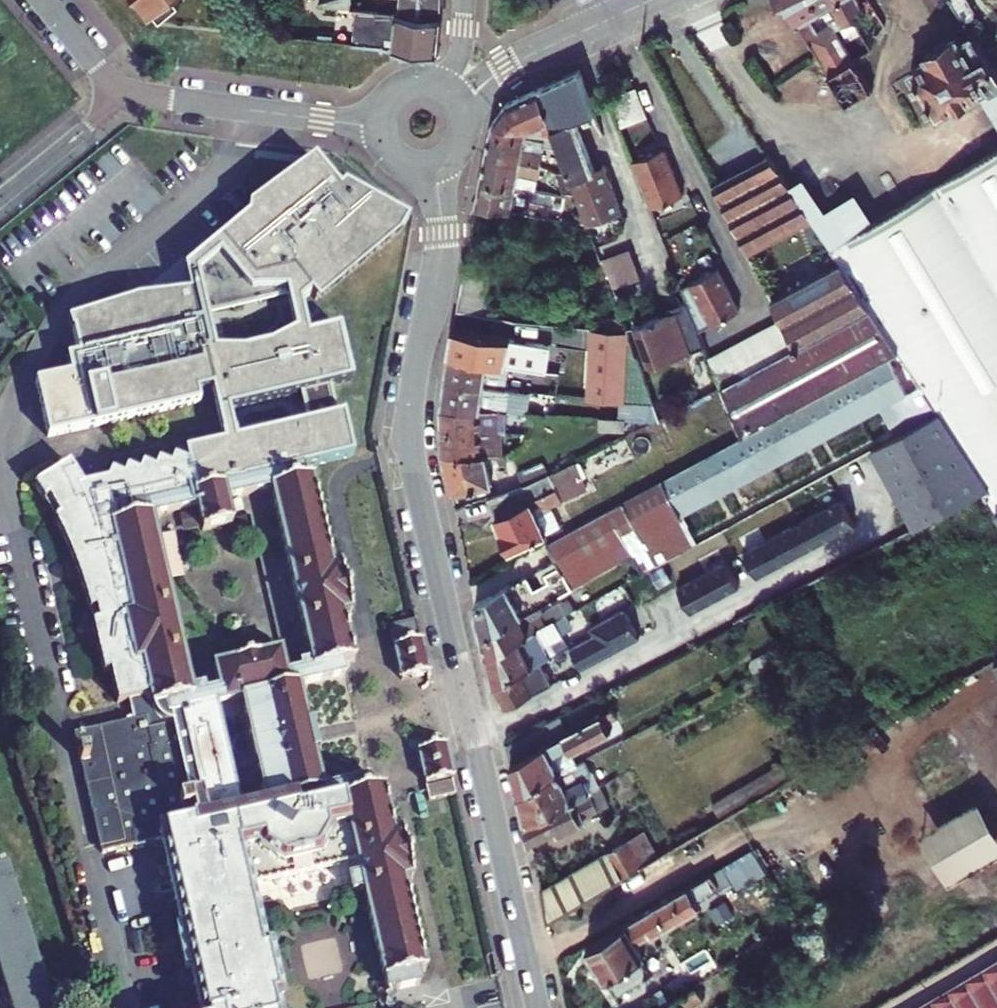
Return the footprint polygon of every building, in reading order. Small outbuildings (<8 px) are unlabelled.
[(152,14),(170,0),(140,0),(152,14)] [(351,9),(350,0),(328,0),(318,3),(319,6),(351,9)] [(442,18),(442,0),(400,0),(399,14),(442,18)] [(817,0),(779,0),(781,5),(786,2),(807,39),(831,24),(822,8),(817,0)] [(842,0),(817,0),(822,8),(831,24),(836,32),(854,21),(842,0)] [(854,21),(866,15),(857,0),(842,0),(854,21)] [(964,20),(972,15),(975,10),(969,0),(951,0),(964,20)] [(357,10),(353,43),(374,45),(374,47),(378,47),(378,45),(439,52),(442,18),(399,14),(357,10)] [(873,90),(854,60),(836,32),(831,24),(807,39),(847,106),(873,90)] [(973,35),(961,41),(958,37),(928,54),(931,60),(912,70),(939,116),(986,89),(993,91),(996,88),(996,75),(973,35)] [(595,170),(576,121),(583,118),(586,124),(598,120),(580,70),(540,90),(556,136),(561,150),(569,174),(577,195),(578,199),(588,225),(622,213),(605,167),(595,170)] [(642,102),(636,87),(626,91),(622,92),(609,97),(615,112),(642,102)] [(993,91),(980,98),(996,127),(996,88),(993,91)] [(556,136),(540,90),(508,104),(508,103),(493,124),(492,131),(518,136),(526,138),(528,130),(539,125),(543,134),(552,137),(556,136)] [(615,112),(621,127),(647,117),(642,102),(615,112)] [(544,142),(526,138),(518,136),(492,131),(487,155),(540,166),(543,147),(544,142)] [(634,161),(652,207),(684,195),(665,148),(634,161)] [(875,221),(831,247),(870,306),(796,346),(783,353),(771,360),(759,367),(747,373),(735,379),(721,387),(741,438),(898,352),(938,414),(988,490),(982,492),(995,514),(996,513),(996,149),(875,221)] [(540,166),(487,155),(482,180),(535,190),(540,166)] [(790,186),(769,155),(713,185),(713,186),(772,300),(782,319),(796,346),(870,306),(831,247),(790,186)] [(221,435),(223,443),(292,426),(302,467),(353,456),(344,414),(337,415),(330,385),(351,380),(338,326),(307,334),(299,301),(309,293),(313,299),(398,232),(375,202),(348,182),(340,190),(315,160),(218,240),(237,265),(197,273),(201,291),(70,321),(78,357),(67,360),(71,375),(35,384),(48,438),(200,403),(197,393),(212,390),(222,435),(221,435)] [(577,195),(569,174),(559,174),(566,194),(577,195)] [(826,212),(803,177),(790,186),(831,247),(875,221),(856,192),(826,212)] [(535,190),(482,180),(477,204),(548,217),(553,194),(535,190)] [(636,264),(630,248),(604,258),(609,274),(636,264)] [(641,279),(636,264),(609,274),(615,289),(641,279)] [(724,282),(718,269),(681,288),(686,301),(687,302),(697,296),(724,282)] [(732,296),(724,282),(697,296),(704,310),(732,296)] [(484,300),(460,295),(457,310),(481,315),(484,300)] [(704,310),(697,296),(687,302),(698,331),(712,324),(704,310)] [(739,309),(732,296),(704,310),(712,324),(739,309)] [(698,331),(687,302),(680,304),(681,309),(633,327),(648,367),(704,347),(699,333),(698,331)] [(627,331),(622,318),(608,317),(607,330),(627,331)] [(782,319),(768,326),(783,353),(796,346),(782,319)] [(768,326),(756,333),(771,360),(783,353),(768,326)] [(654,404),(627,331),(607,330),(593,329),(589,399),(654,404)] [(510,340),(452,330),(449,356),(509,366),(547,372),(550,357),(513,351),(508,354),(510,340)] [(771,360),(756,333),(744,339),(759,367),(771,360)] [(759,367),(744,339),(732,346),(747,373),(759,367)] [(551,347),(510,340),(508,354),(513,351),(550,357),(551,347)] [(747,373),(732,346),(721,352),(735,379),(747,373)] [(559,374),(563,349),(551,347),(550,357),(547,372),(559,374)] [(547,543),(555,558),(631,517),(657,565),(871,450),(938,414),(898,352),(741,438),(547,543)] [(735,379),(721,352),(709,359),(721,387),(735,379)] [(509,366),(449,356),(445,384),(485,386),(506,389),(509,366)] [(485,386),(445,384),(441,408),(499,412),(505,412),(507,412),(508,401),(525,404),(527,391),(506,389),(485,386)] [(499,412),(441,408),(442,430),(499,432),(499,412)] [(938,414),(871,450),(898,500),(914,528),(982,492),(988,490),(938,414)] [(626,419),(600,418),(599,430),(625,432),(626,419)] [(305,480),(302,467),(292,426),(223,443),(185,452),(188,463),(173,458),(170,466),(158,461),(154,470),(142,465),(138,474),(126,469),(123,477),(111,472),(107,481),(83,487),(79,479),(69,465),(34,487),(44,502),(49,499),(59,517),(54,520),(75,567),(89,611),(95,610),(98,622),(91,624),(103,674),(110,672),(117,704),(128,701),(133,721),(74,735),(101,854),(162,840),(183,931),(191,968),(200,1007),(281,1007),(280,1003),(267,949),(252,886),(360,861),(363,875),(351,878),(354,893),(367,890),(390,991),(424,984),(421,973),(429,971),(408,881),(416,880),(413,867),(402,831),(394,833),(384,788),(371,791),(368,780),(323,790),(314,753),(319,752),(312,723),(307,724),(299,687),(344,676),(341,665),(354,662),(344,617),(352,615),(344,579),(341,566),(333,568),(313,478),(305,480)] [(499,432),(442,430),(443,453),(500,456),(499,432)] [(500,456),(443,453),(452,494),(492,485),(489,468),(506,464),(504,456),(500,456)] [(549,474),(543,461),(518,472),(524,485),(525,485),(549,474)] [(587,488),(575,462),(549,474),(525,485),(524,485),(488,498),(511,550),(547,534),(547,533),(561,527),(551,506),(562,501),(562,500),(587,488)] [(744,552),(757,576),(854,524),(841,500),(744,552)] [(657,565),(631,517),(555,558),(557,561),(564,573),(572,588),(633,556),(642,573),(657,565)] [(678,588),(691,612),(740,586),(727,562),(678,588)] [(535,588),(528,575),(475,604),(482,635),(537,606),(541,605),(572,588),(564,573),(535,588)] [(575,610),(569,598),(562,602),(568,614),(575,610)] [(541,613),(537,606),(482,635),(487,657),(555,620),(555,621),(568,614),(562,602),(544,611),(541,613)] [(569,647),(582,669),(640,638),(624,609),(590,627),(593,634),(574,644),(569,647)] [(422,640),(417,620),(389,627),(394,646),(422,640)] [(563,635),(555,621),(555,620),(487,657),(494,686),(532,666),(541,662),(550,657),(544,646),(563,635)] [(574,644),(568,633),(563,635),(544,646),(550,657),(568,648),(569,647),(574,644)] [(430,674),(422,640),(394,646),(400,674),(412,671),(414,677),(430,674)] [(552,685),(541,662),(532,666),(494,686),(506,709),(552,685)] [(414,677),(412,671),(400,674),(401,680),(414,677)] [(566,734),(558,717),(507,743),(518,792),(575,763),(570,752),(608,733),(604,725),(615,719),(611,711),(566,734)] [(31,751),(43,747),(38,731),(27,735),(31,751)] [(425,785),(453,778),(446,745),(430,748),(431,754),(419,757),(425,785)] [(431,754),(430,748),(417,751),(419,757),(431,754)] [(597,788),(582,760),(575,763),(518,792),(526,824),(597,788)] [(782,764),(712,804),(721,820),(791,779),(782,764)] [(427,792),(429,801),(457,794),(455,785),(427,792)] [(597,788),(526,824),(530,841),(579,818),(579,819),(609,805),(602,788),(600,789),(600,787),(597,788)] [(979,799),(921,832),(951,883),(996,857),(996,831),(979,799)] [(658,857),(644,832),(609,853),(623,877),(658,857)] [(623,877),(609,853),(541,891),(548,921),(623,877)] [(7,866),(0,868),(0,971),(5,987),(2,988),(6,1001),(9,1000),(11,1007),(51,1007),(7,866)] [(712,873),(586,946),(614,994),(650,973),(640,957),(645,954),(639,943),(655,934),(700,907),(696,900),(719,886),(712,873)] [(191,968),(183,931),(177,932),(185,970),(191,968)] [(661,944),(655,934),(639,943),(645,954),(661,944)] [(273,947),(267,949),(280,1003),(285,1001),(273,947)] [(926,1007),(996,1007),(996,967),(926,1007)] [(658,1007),(688,1007),(704,999),(696,986),(658,1007)]
